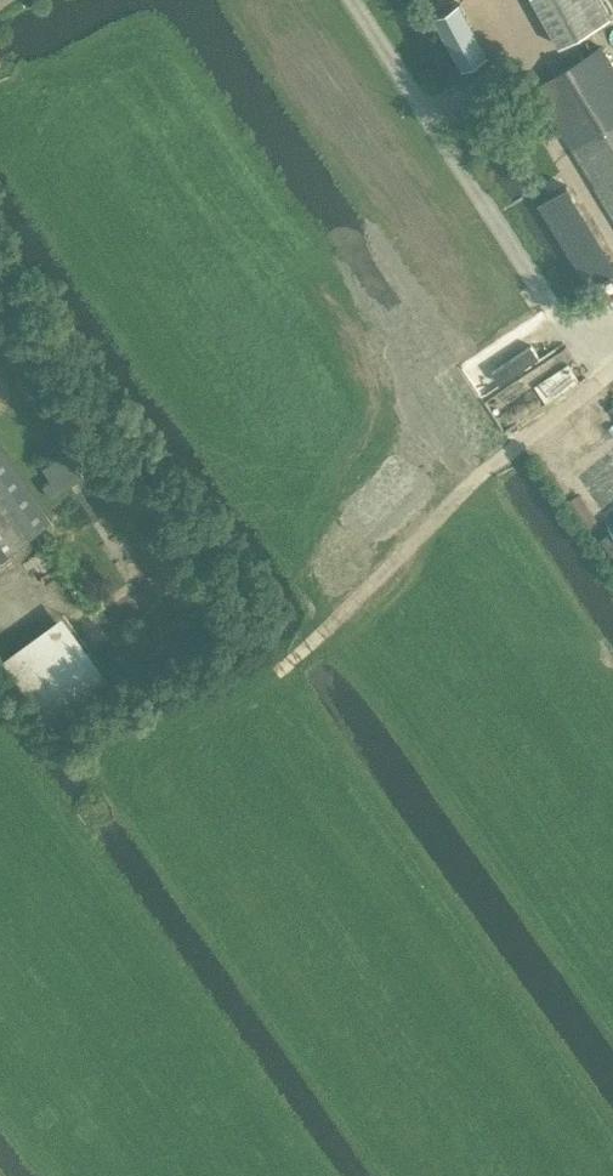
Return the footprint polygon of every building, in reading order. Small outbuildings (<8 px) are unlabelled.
[(559,47),(611,18),(601,0),(534,0),(559,47)] [(435,16),(462,67),(487,54),(461,3),(435,16)] [(612,214),(612,69),(599,46),(534,86),(612,214)] [(34,530),(0,481),(0,553),(34,530)]
